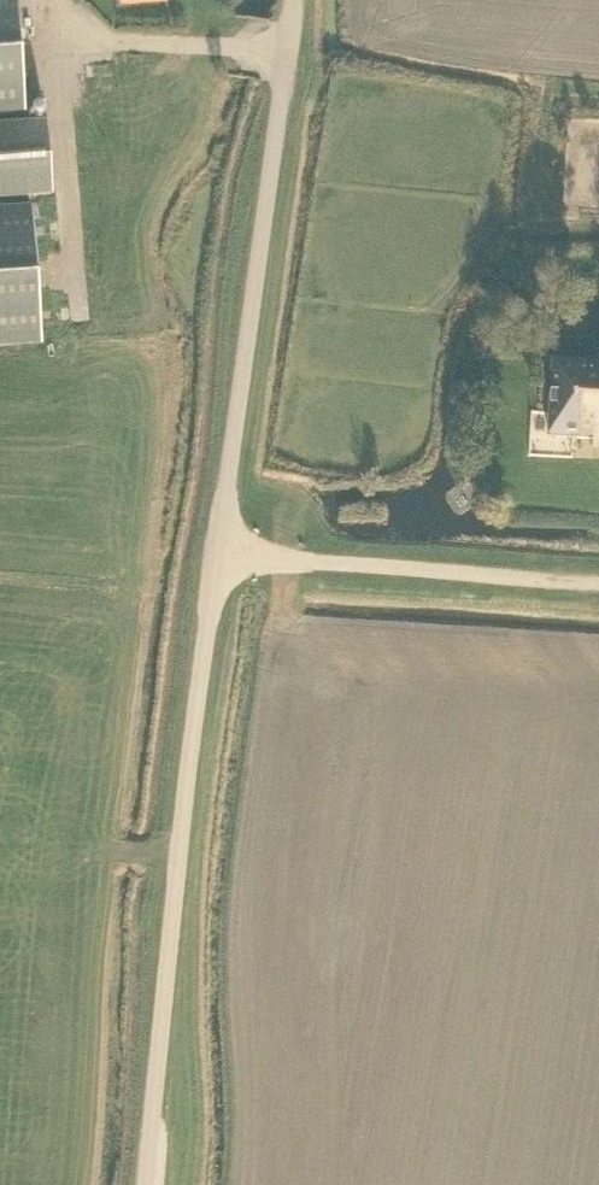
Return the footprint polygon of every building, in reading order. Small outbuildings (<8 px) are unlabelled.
[(24,112),(16,0),(0,0),(0,114),(24,112)] [(0,127),(0,198),(51,194),(46,124),(0,127)] [(41,340),(32,203),(0,206),(0,343),(41,340)] [(598,447),(598,364),(555,361),(550,437),(595,439),(594,447),(598,447)]
